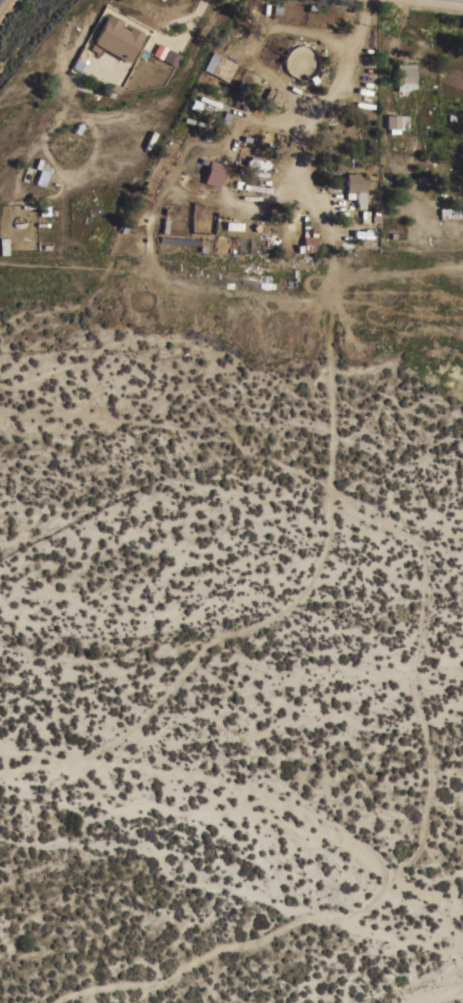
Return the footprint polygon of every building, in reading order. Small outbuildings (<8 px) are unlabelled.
[(92,43),(93,41),(92,40),(106,14),(120,21),(118,25),(126,30),(128,26),(142,34),(128,60),(127,59),(126,61),(92,43)] [(180,55),(174,66),(161,59),(167,48),(180,55)] [(211,51),(235,63),(226,81),(202,69),(211,51)] [(409,88),(409,89),(406,89),(406,90),(396,90),(395,63),(414,63),(414,88),(409,88)] [(283,95),(277,106),(268,101),(268,102),(262,98),(268,87),(283,95)] [(201,102),(201,103),(204,104),(201,111),(198,110),(198,111),(188,107),(192,98),(201,102)] [(398,114),(398,115),(407,115),(407,127),(398,127),(398,133),(388,133),(388,128),(385,128),(385,114),(398,114)] [(225,164),(218,186),(203,182),(209,159),(225,164)] [(41,164),(49,167),(43,187),(34,184),(41,164)] [(345,173),(358,173),(358,175),(365,175),(365,181),(364,181),(365,199),(364,199),(364,207),(357,207),(356,202),(355,202),(355,192),(353,192),(353,198),(345,198),(345,173)] [(269,186),(269,192),(241,188),(242,183),(269,186)] [(450,207),(458,207),(458,217),(450,217),(450,216),(445,216),(445,218),(440,219),(439,215),(438,215),(438,207),(450,207)] [(48,216),(49,235),(36,235),(35,217),(48,216)] [(297,252),(296,245),(302,244),(302,232),(303,232),(303,230),(305,230),(304,232),(306,232),(306,236),(310,236),(310,228),(316,228),(316,236),(316,252),(302,252),(297,252)]
